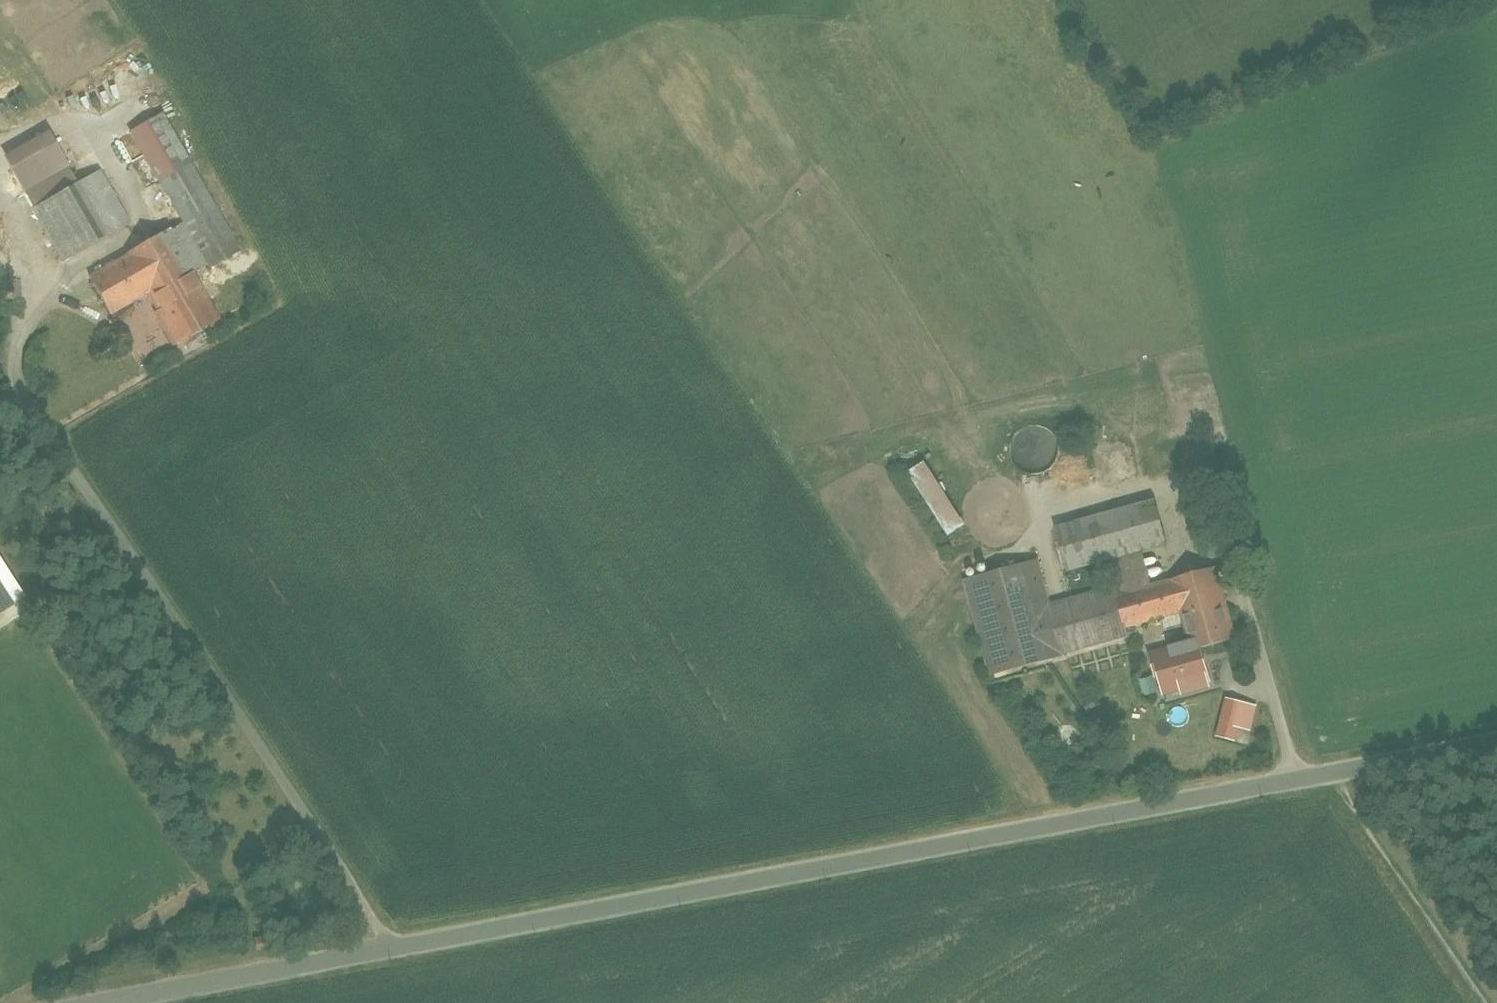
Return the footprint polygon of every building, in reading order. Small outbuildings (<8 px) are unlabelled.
[(243,252),(160,117),(131,135),(215,270),(243,252)] [(120,229),(93,179),(37,209),(64,259),(120,229)] [(211,331),(156,237),(84,280),(108,319),(142,298),(174,353),(211,331)] [(1129,445),(1095,450),(1099,483),(1134,479),(1129,445)] [(906,469),(943,536),(961,526),(924,459),(906,469)] [(1154,503),(1055,529),(1068,577),(1107,567),(1112,589),(1051,605),(1040,562),(962,583),(988,682),(1127,645),(1124,631),(1177,617),(1185,648),(1147,658),(1160,704),(1210,691),(1200,655),(1231,647),(1211,572),(1154,587),(1146,558),(1167,552),(1154,503)] [(0,565),(0,614),(23,599),(0,565)] [(1239,727),(1252,730),(1259,705),(1225,696),(1214,735),(1235,741),(1239,727)] [(268,942),(256,942),(257,951),(269,951),(268,942)]
